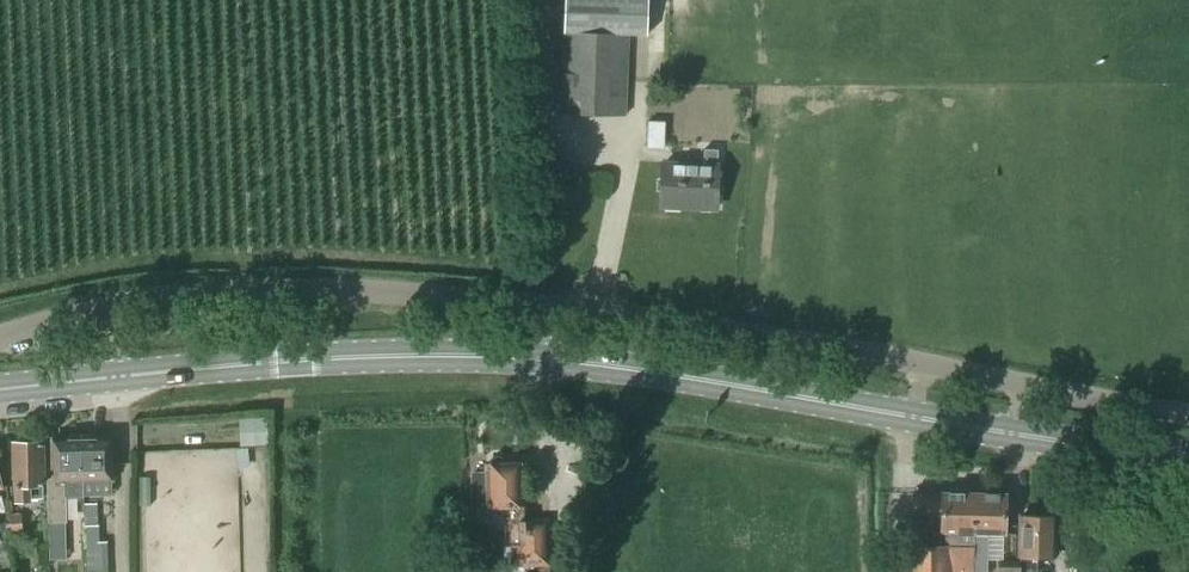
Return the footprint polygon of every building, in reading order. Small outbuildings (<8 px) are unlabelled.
[(628,34),(647,35),(648,0),(566,0),(561,114),(625,116),(628,34)] [(647,120),(646,134),(662,135),(662,121),(647,120)] [(719,210),(720,149),(705,148),(705,161),(662,160),(661,208),(719,210)] [(83,482),(82,434),(72,435),(68,437),(52,438),(53,478),(46,479),(48,522),(67,522),(65,482),(83,482)] [(93,434),(82,434),(83,482),(113,481),(112,436),(96,437),(93,434)] [(14,441),(17,501),(32,501),(32,499),(44,499),(43,483),(44,483),(43,440),(14,441)] [(549,566),(550,566),(549,519),(521,520),(520,462),(484,463),(484,471),(472,472),(473,509),(504,508),(505,566),(510,566),(510,571),(550,571),(549,566)] [(976,543),(975,494),(942,493),(912,493),(911,518),(941,518),(941,532),(947,532),(946,543),(976,543)] [(975,494),(976,543),(976,560),(975,571),(987,571),(988,534),(1005,534),(1005,494),(975,494)] [(97,503),(84,504),(87,571),(108,571),(107,550),(99,551),(97,503)] [(12,532),(25,531),(23,512),(10,513),(12,532)] [(1015,571),(1041,571),(1038,571),(1037,557),(1054,557),(1054,515),(1021,514),(1020,557),(1020,560),(1015,560),(1015,571)] [(923,545),(911,545),(911,571),(946,571),(946,548),(923,547),(923,545)] [(1015,560),(998,559),(998,571),(1015,571),(1015,560)]
